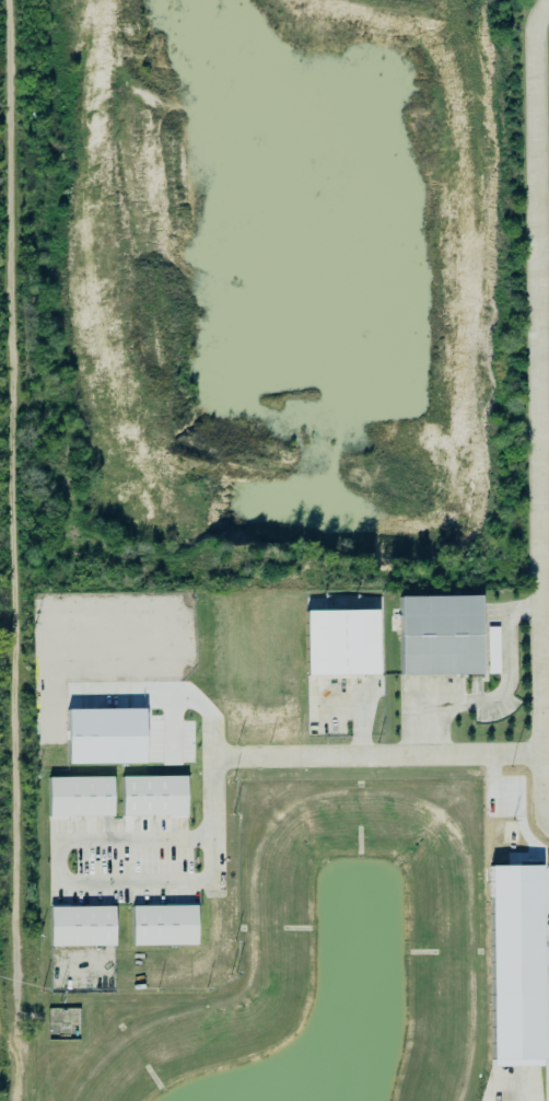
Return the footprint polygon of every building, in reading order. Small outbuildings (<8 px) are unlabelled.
[(401,675),(481,674),(480,595),(399,597),(401,675)] [(306,611),(307,675),(378,674),(377,609),(306,611)] [(499,626),(487,627),(488,674),(500,673),(499,626)] [(68,763),(145,762),(144,708),(67,709),(68,763)] [(113,776),(49,777),(49,816),(113,816),(113,776)] [(186,776),(122,776),(123,816),(186,815),(186,776)] [(196,905),(132,906),(133,945),(197,945),(196,905)] [(114,906),(50,907),(50,946),(114,945),(114,906)]
